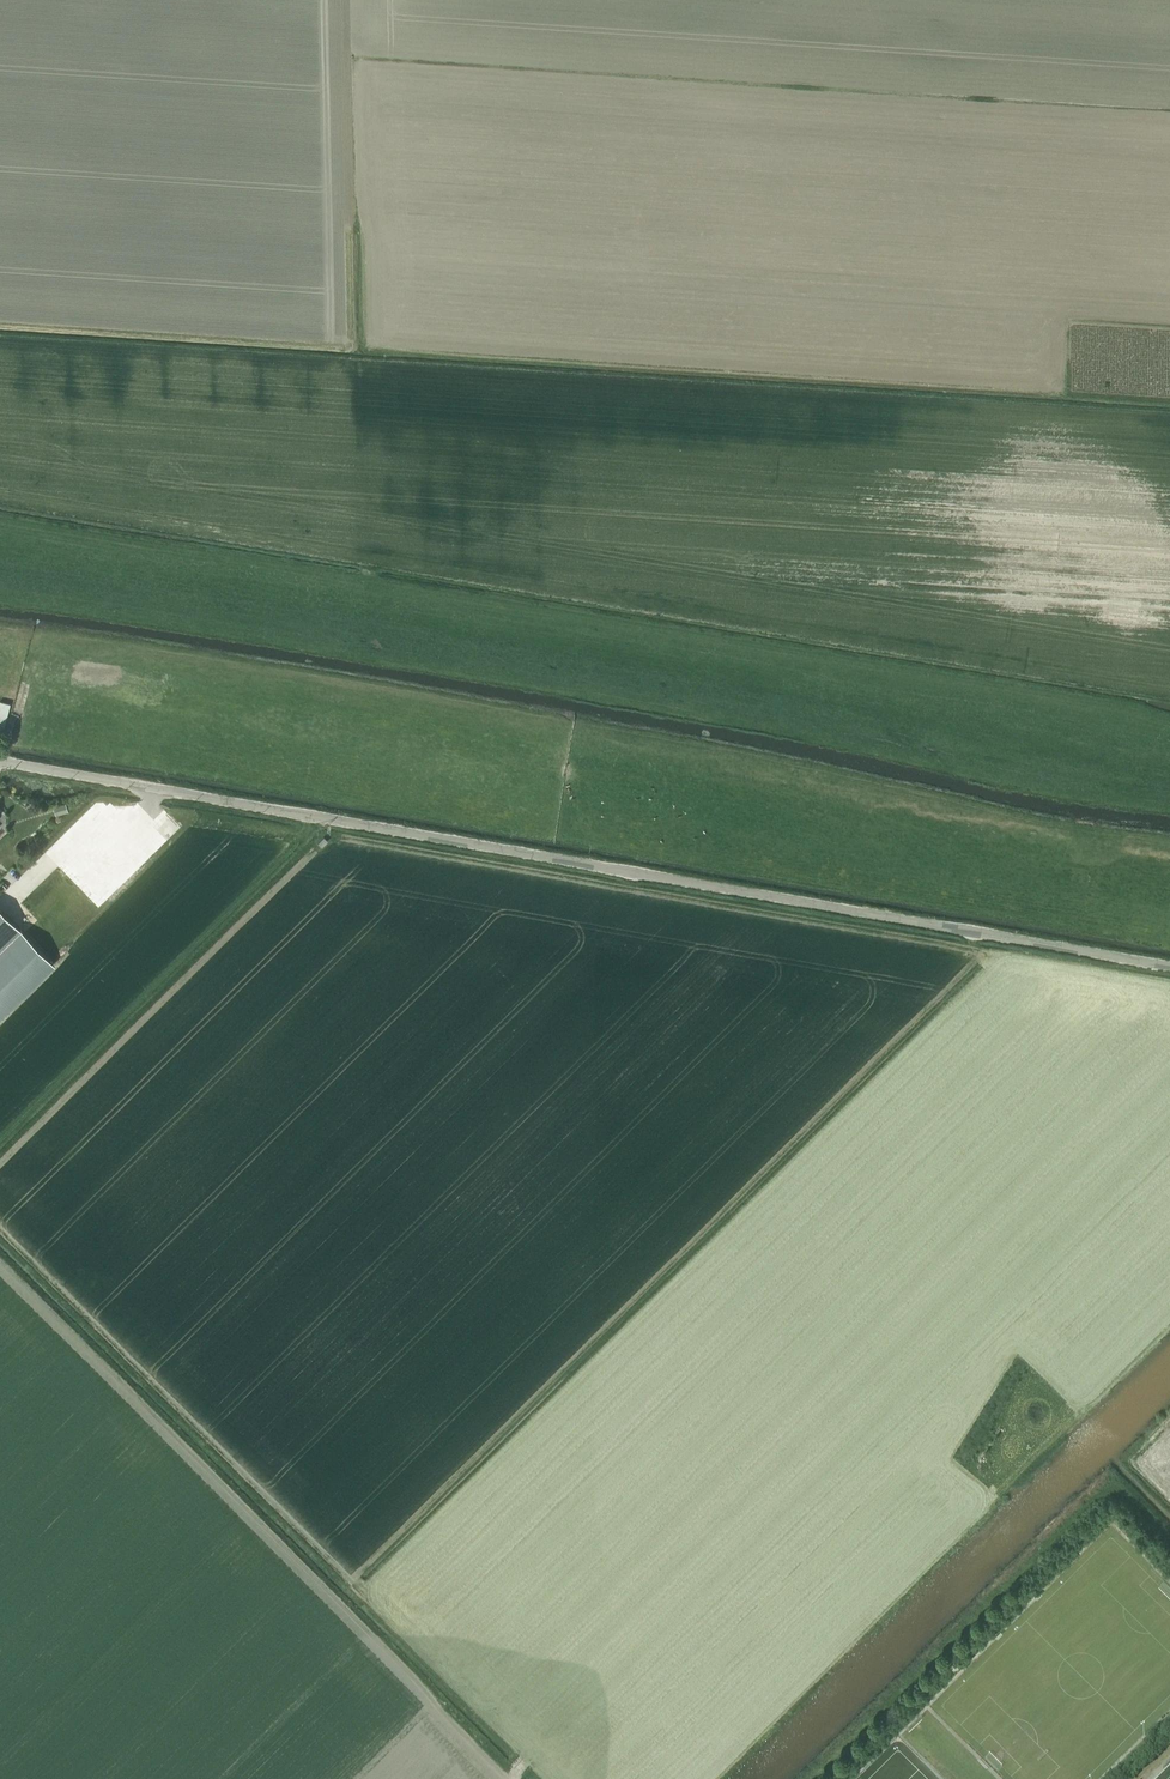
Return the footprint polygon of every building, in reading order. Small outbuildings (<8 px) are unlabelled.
[(7,712),(9,703),(0,701),(0,736),(7,712)] [(67,812),(64,803),(52,807),(55,815),(67,812)] [(324,836),(318,842),(322,846),(328,840),(324,836)] [(19,929),(20,928),(0,908),(0,948),(19,929)] [(19,929),(0,948),(0,1014),(53,963),(19,929)] [(1133,1462),(1169,1499),(1169,1425),(1133,1462)]
